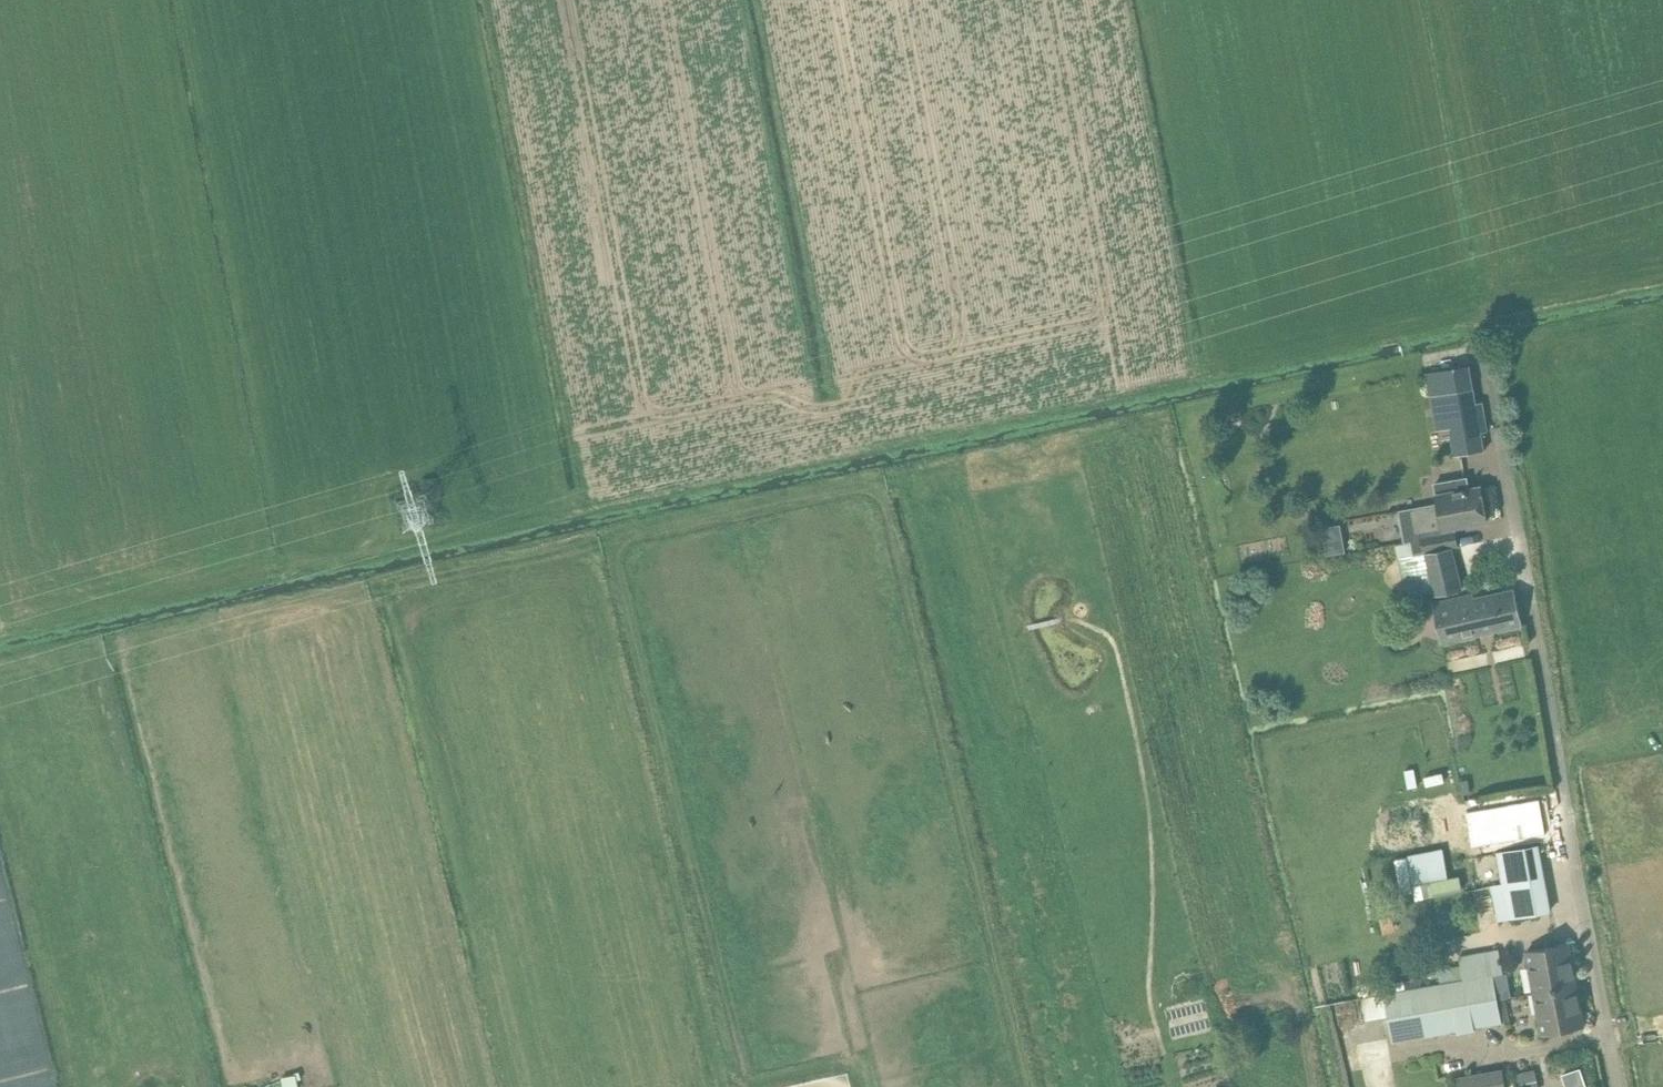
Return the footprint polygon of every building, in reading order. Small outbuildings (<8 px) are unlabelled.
[(1483,450),(1472,388),(1468,365),(1426,373),(1436,431),(1450,428),(1455,455),(1483,450)] [(1441,504),(1408,511),(1414,535),(1419,534),(1422,550),(1456,542),(1452,525),(1484,518),(1476,485),(1439,494),(1441,504)] [(1334,525),(1322,527),(1327,555),(1339,553),(1334,525)] [(1411,541),(1396,544),(1399,558),(1408,597),(1433,591),(1435,596),(1463,590),(1453,546),(1423,553),(1414,555),(1411,541)] [(1442,642),(1501,629),(1522,624),(1514,589),(1465,600),(1465,596),(1433,603),(1442,642)] [(1539,793),(1465,807),(1472,842),(1546,827),(1539,793)] [(1497,852),(1503,884),(1543,876),(1537,845),(1524,847),(1497,852)] [(1503,884),(1491,886),(1497,921),(1550,911),(1543,876),(1503,884)] [(1526,951),(1534,992),(1576,984),(1568,943),(1526,951)] [(1463,979),(1491,973),(1501,971),(1497,950),(1459,957),(1463,979)] [(1491,973),(1463,979),(1383,994),(1393,1044),(1510,1021),(1506,998),(1496,1000),(1494,990),(1491,973)] [(1576,984),(1534,992),(1542,1034),(1584,1026),(1576,984)] [(1457,1076),(1458,1086),(1506,1086),(1503,1068),(1457,1076)]
